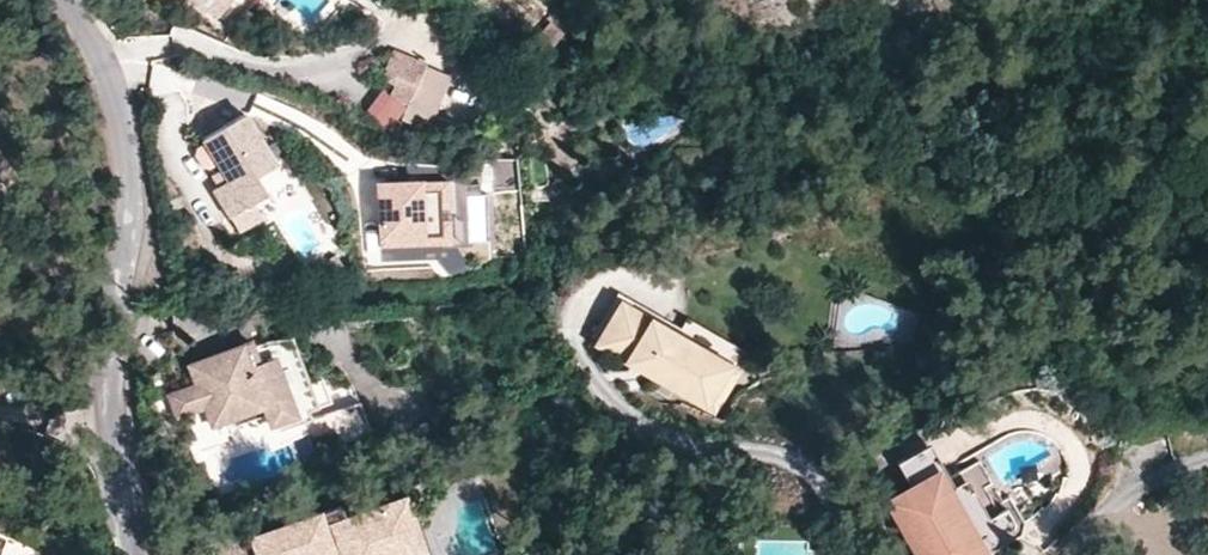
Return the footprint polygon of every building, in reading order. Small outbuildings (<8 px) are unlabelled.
[(188,2),(204,12),(214,0),(189,0),(188,2)] [(393,88),(406,56),(388,49),(375,81),(393,88)] [(406,56),(393,88),(411,96),(425,64),(406,56)] [(451,74),(425,64),(411,96),(408,103),(404,114),(430,125),(451,74)] [(411,96),(393,88),(390,95),(408,103),(411,96)] [(199,140),(218,169),(225,179),(216,185),(210,189),(237,230),(259,217),(250,203),(264,194),(254,176),(273,163),(242,114),(199,140)] [(225,179),(218,169),(208,175),(216,185),(225,179)] [(424,180),(376,182),(379,247),(428,245),(424,180)] [(687,334),(623,297),(597,342),(607,348),(627,313),(681,344),(687,334)] [(723,415),(755,360),(693,323),(687,334),(681,344),(627,313),(607,348),(661,379),(653,393),(673,405),(681,391),(723,415)] [(187,382),(180,385),(189,407),(197,404),(205,423),(257,402),(264,420),(310,401),(287,344),(250,359),(242,337),(178,362),(187,382)] [(189,407),(180,385),(161,393),(170,415),(189,407)] [(371,402),(315,422),(328,459),(384,439),(371,402)] [(892,463),(908,490),(942,472),(926,447),(892,463)] [(916,554),(987,554),(1013,539),(1010,533),(1011,526),(1002,511),(987,520),(963,480),(952,488),(942,472),(908,490),(885,504),(916,554)] [(414,527),(403,500),(346,522),(340,506),(252,541),(258,554),(335,554),(336,554),(395,554),(388,536),(414,527)]
